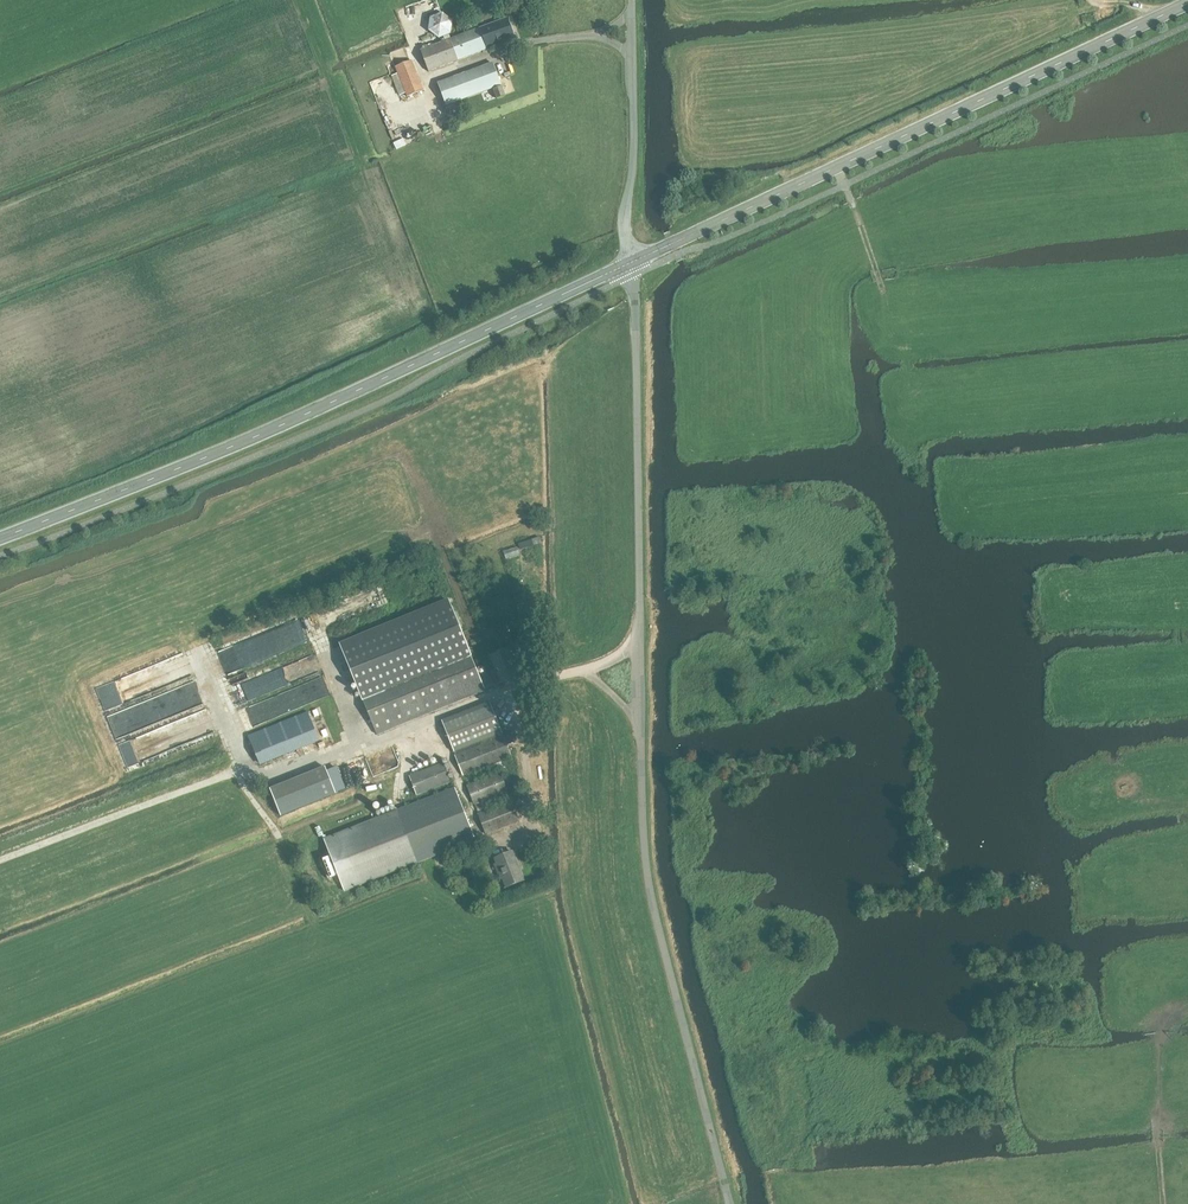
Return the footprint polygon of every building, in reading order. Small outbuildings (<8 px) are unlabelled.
[(444,42),(420,51),(429,72),(487,50),(487,48),(513,38),(506,20),(493,25),(485,28),(481,30),(480,28),(451,39),(449,35),(451,34),(453,21),(443,14),(430,18),(428,31),(441,39),(443,38),(444,42)] [(407,97),(424,91),(412,60),(395,67),(407,97)] [(439,84),(438,86),(445,106),(500,85),(491,64),(439,84)] [(497,99),(505,96),(501,88),(494,91),(497,99)] [(521,547),(542,542),(541,536),(519,541),(521,547)] [(504,550),(507,557),(521,553),(518,546),(504,550)] [(447,600),(340,643),(359,691),(363,700),(470,657),(466,648),(447,600)] [(501,639),(511,635),(505,620),(495,624),(501,639)] [(470,657),(363,700),(376,735),(484,691),(483,690),(502,682),(503,683),(518,678),(506,650),(491,656),(496,669),(478,677),(470,657)] [(322,678),(238,708),(245,726),(329,696),(322,678)] [(463,776),(512,757),(490,702),(441,721),(463,776)] [(307,730),(305,726),(311,723),(307,712),(300,715),(248,736),(259,763),(311,742),(319,739),(315,727),(307,730)] [(508,746),(513,743),(510,734),(504,736),(508,746)] [(416,795),(450,782),(443,763),(408,776),(416,795)] [(325,767),(270,789),(281,817),(336,795),(325,767)] [(474,805),(508,792),(501,774),(467,787),(474,805)] [(324,841),(330,857),(323,860),(330,878),(338,875),(344,893),(417,864),(476,841),(454,788),(396,812),(324,841)] [(486,835),(519,821),(512,802),(478,815),(486,835)] [(523,882),(511,853),(495,860),(497,865),(494,867),(500,881),(503,880),(507,888),(523,882)]
